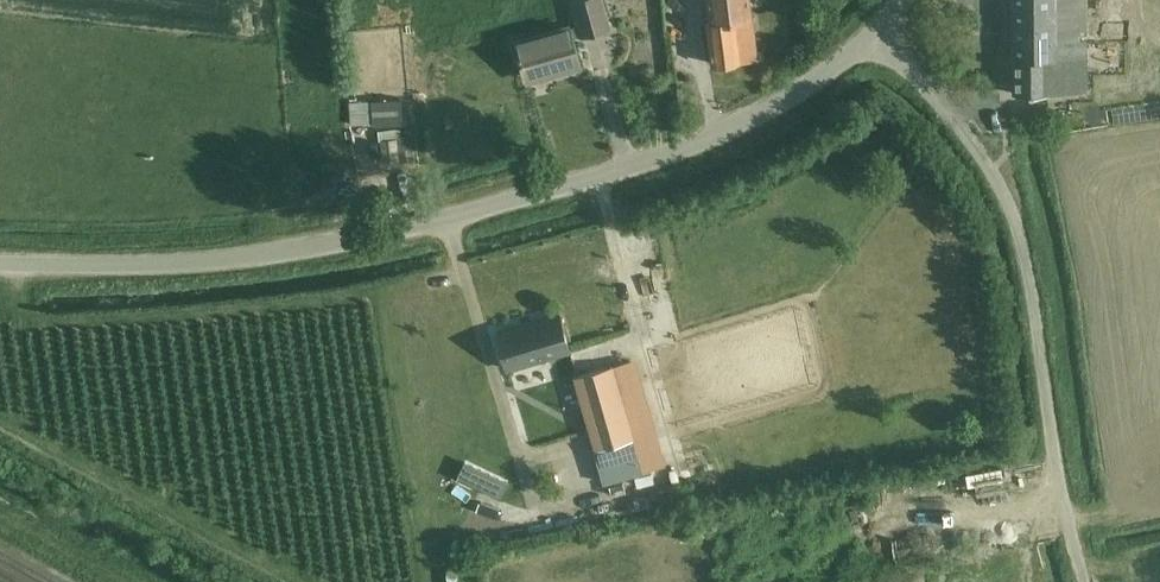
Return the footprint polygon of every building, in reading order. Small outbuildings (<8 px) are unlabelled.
[(602,0),(572,0),(578,23),(569,26),(569,25),(516,40),(526,74),(558,65),(559,70),(580,64),(572,36),(581,33),(581,34),(609,26),(602,0)] [(740,59),(757,56),(750,0),(707,0),(710,21),(707,22),(711,62),(740,59)] [(1012,92),(1069,91),(1067,57),(1088,57),(1087,0),(1012,0),(1012,92)] [(668,9),(671,32),(683,31),(680,7),(668,9)] [(1096,12),(1088,12),(1088,23),(1096,23),(1096,12)] [(349,101),(350,123),(395,120),(393,100),(373,101),(373,100),(349,101)] [(380,128),(383,162),(399,161),(398,138),(397,138),(396,127),(380,128)] [(402,138),(398,138),(399,161),(416,160),(414,137),(402,138)] [(507,368),(570,349),(559,312),(496,331),(507,368)] [(609,364),(575,374),(597,447),(595,448),(605,482),(643,471),(633,437),(612,364),(609,364)]
